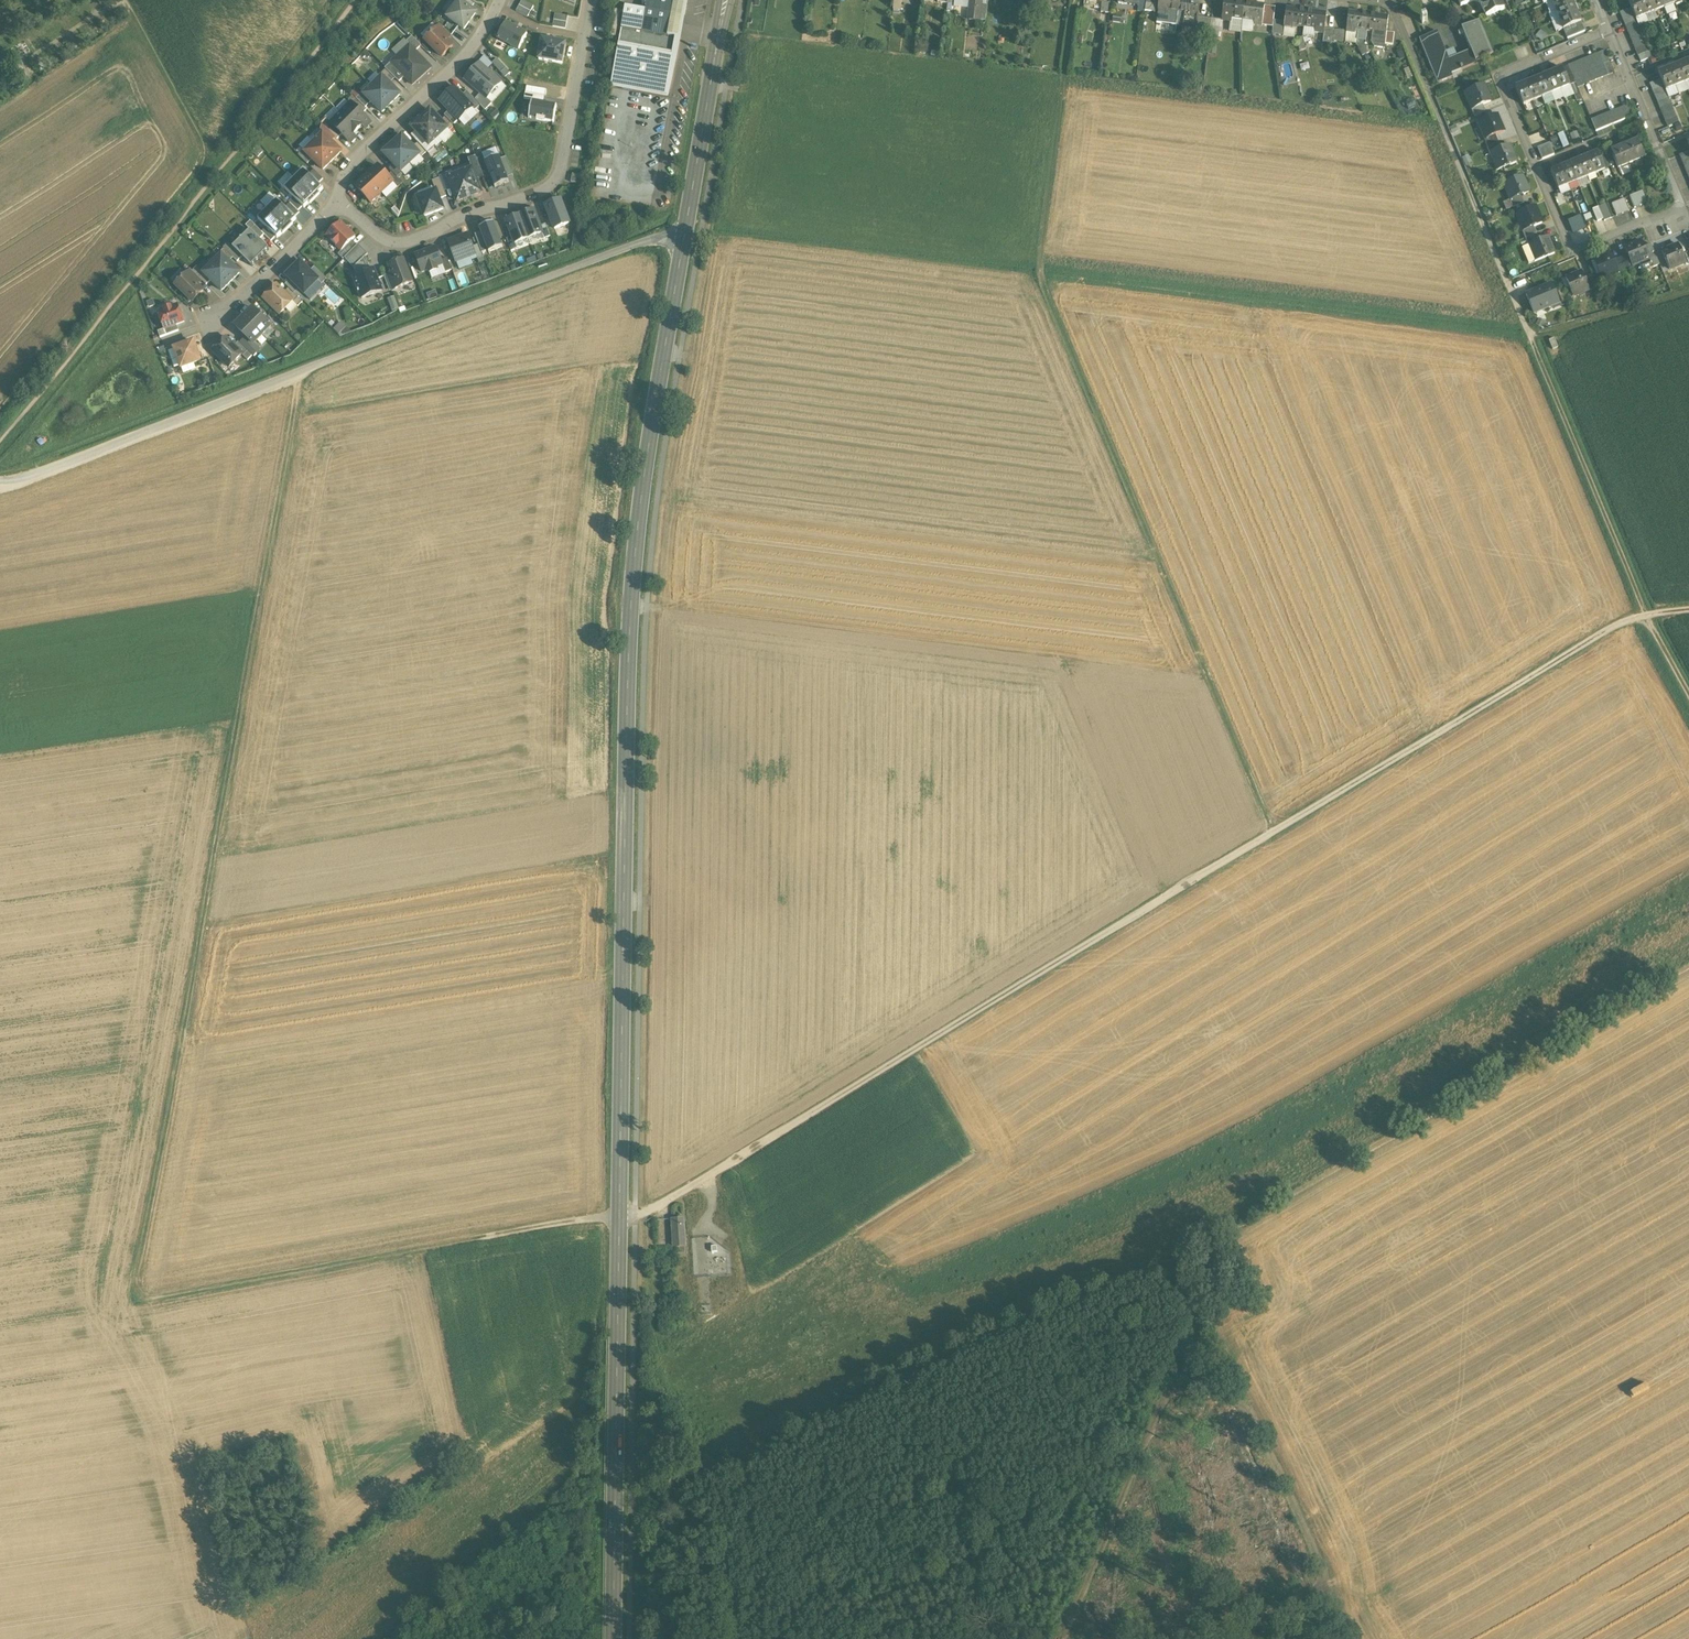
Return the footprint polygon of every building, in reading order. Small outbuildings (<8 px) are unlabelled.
[(468,0),(457,0),(472,11),(475,6),(468,0)] [(646,11),(626,8),(622,29),(618,48),(619,48),(611,87),(621,89),(621,88),(623,86),(662,94),(666,91),(676,40),(672,39),(672,38),(668,38),(672,13),(683,14),(685,0),(648,0),(646,11)] [(893,9),(900,10),(902,0),(894,0),(893,9)] [(970,0),(968,20),(979,21),(981,5),(982,0),(968,0),(970,0)] [(1138,3),(1139,3),(1137,12),(1144,13),(1146,0),(1139,0),(1138,3)] [(1144,13),(1151,14),(1153,0),(1146,0),(1144,13)] [(1157,13),(1166,14),(1166,11),(1178,12),(1179,0),(1159,0),(1157,13)] [(1178,12),(1184,13),(1182,27),(1196,29),(1197,18),(1197,19),(1200,0),(1179,0),(1178,12)] [(1460,7),(1473,1),(1480,4),(1485,17),(1504,10),(1500,0),(1457,0),(1460,7)] [(1551,2),(1554,11),(1572,4),(1571,0),(1556,0),(1551,2)] [(1628,2),(1631,9),(1634,15),(1636,20),(1645,16),(1638,0),(1634,0),(1628,2)] [(1645,16),(1654,12),(1649,0),(1638,0),(1645,16)] [(1654,12),(1663,8),(1660,0),(1649,0),(1654,12)] [(1663,8),(1673,4),(1671,0),(1660,0),(1663,8)] [(531,13),(534,8),(523,1),(519,7),(531,13)] [(1244,4),(1224,1),(1222,21),(1221,21),(1231,22),(1231,19),(1242,20),(1244,4)] [(476,14),(460,2),(448,18),(464,30),(476,14)] [(1264,6),(1244,4),(1242,20),(1253,22),(1253,25),(1261,26),(1264,6)] [(1572,4),(1554,11),(1558,21),(1576,13),(1572,4)] [(528,19),(531,13),(519,7),(516,13),(528,19)] [(1306,11),(1285,8),(1283,22),(1283,29),(1292,30),(1293,27),(1304,28),(1306,11)] [(1631,9),(1620,13),(1623,20),(1634,15),(1631,9)] [(1325,13),(1306,11),(1304,28),(1315,29),(1314,32),(1323,34),(1323,29),(1325,13)] [(1368,15),(1348,12),(1346,32),(1354,33),(1355,29),(1366,31),(1368,15)] [(1576,13),(1558,21),(1562,30),(1580,23),(1576,13)] [(567,24),(568,17),(556,15),(555,22),(567,24)] [(1387,17),(1368,15),(1366,31),(1372,32),(1371,35),(1385,37),(1387,17)] [(1634,15),(1623,20),(1625,26),(1636,21),(1636,20),(1634,15)] [(1211,20),(1200,18),(1198,36),(1209,37),(1211,20)] [(1417,21),(1420,27),(1428,23),(1426,18),(1417,21)] [(1222,21),(1211,20),(1209,37),(1220,39),(1221,21),(1222,21)] [(1283,22),(1273,21),(1272,34),(1282,36),(1283,29),(1283,22)] [(1492,54),(1479,21),(1461,29),(1470,51),(1474,62),(1475,61),(1492,54)] [(1636,21),(1625,26),(1628,32),(1639,27),(1636,21)] [(566,30),(567,24),(555,22),(554,28),(566,30)] [(1580,23),(1562,30),(1566,39),(1584,32),(1580,23)] [(498,39),(519,50),(527,36),(506,24),(498,39)] [(451,37),(440,26),(436,30),(447,41),(451,37)] [(1639,27),(1628,32),(1630,38),(1641,33),(1639,27)] [(1335,30),(1323,29),(1323,34),(1322,42),(1334,44),(1333,41),(1335,30)] [(447,41),(436,30),(425,41),(442,58),(453,47),(447,41)] [(1346,32),(1335,30),(1333,41),(1345,43),(1346,32)] [(1436,33),(1418,40),(1437,84),(1452,78),(1450,74),(1449,74),(1444,62),(1456,57),(1453,50),(1445,53),(1436,33)] [(1641,33),(1630,38),(1633,44),(1644,39),(1641,33)] [(1385,37),(1371,35),(1371,42),(1373,48),(1383,49),(1385,37)] [(421,47),(412,37),(407,42),(410,46),(416,52),(421,47)] [(1644,39),(1633,44),(1635,50),(1647,45),(1644,39)] [(542,41),(539,60),(562,65),(565,45),(542,41)] [(1647,45),(1635,50),(1638,56),(1649,52),(1647,45)] [(410,46),(392,63),(405,78),(412,86),(431,69),(416,52),(410,46)] [(1604,50),(1598,53),(1602,64),(1608,61),(1604,50)] [(1456,57),(1444,62),(1449,74),(1450,74),(1476,63),(1475,61),(1474,62),(1470,51),(1456,57)] [(1649,52),(1638,56),(1641,63),(1652,58),(1650,51),(1649,52)] [(1598,53),(1591,56),(1596,67),(1602,64),(1598,53)] [(1591,56),(1585,58),(1590,69),(1596,67),(1591,56)] [(485,58),(480,64),(487,71),(492,66),(485,58)] [(1585,58),(1579,61),(1584,72),(1590,69),(1585,58)] [(510,75),(497,60),(492,64),(506,79),(510,75)] [(1579,61),(1573,63),(1578,74),(1584,72),(1579,61)] [(1608,61),(1602,64),(1607,75),(1613,73),(1608,61)] [(1676,66),(1683,83),(1688,81),(1688,71),(1685,62),(1676,66)] [(405,78),(392,63),(385,69),(386,70),(395,79),(399,83),(405,78)] [(1573,63),(1567,66),(1572,77),(1578,74),(1573,63)] [(487,71),(480,64),(465,80),(481,95),(487,100),(501,84),(487,71)] [(1602,64),(1596,67),(1601,78),(1607,75),(1602,64)] [(1567,66),(1561,68),(1568,86),(1574,83),(1572,77),(1567,66)] [(1683,83),(1676,66),(1667,69),(1674,87),(1683,83)] [(1596,67),(1590,69),(1594,80),(1601,78),(1596,67)] [(1561,68),(1552,72),(1559,90),(1568,86),(1561,68)] [(1590,69),(1584,72),(1589,83),(1594,80),(1590,69)] [(1667,69),(1657,73),(1660,80),(1663,86),(1665,91),(1674,87),(1667,69)] [(395,79),(386,70),(381,75),(391,84),(395,79)] [(1552,72),(1542,76),(1550,93),(1559,90),(1552,72)] [(1584,72),(1578,74),(1583,85),(1589,83),(1584,72)] [(1583,85),(1578,74),(1572,77),(1574,83),(1576,88),(1583,85)] [(1542,76),(1533,79),(1541,97),(1550,93),(1542,76)] [(400,96),(382,78),(373,87),(391,105),(400,96)] [(1533,79),(1524,83),(1532,101),(1541,97),(1533,79)] [(1660,80),(1649,85),(1652,91),(1663,86),(1660,80)] [(1524,83),(1514,87),(1522,105),(1532,101),(1524,83)] [(1482,86),(1465,94),(1472,110),(1481,106),(1489,103),(1482,86)] [(1663,86),(1652,91),(1654,97),(1665,92),(1665,91),(1663,86)] [(391,105),(373,87),(365,96),(371,103),(382,114),(391,105)] [(526,94),(545,97),(546,90),(527,87),(526,94)] [(454,89),(441,102),(450,112),(459,121),(472,109),(462,97),(454,89)] [(475,101),(467,92),(462,97),(472,109),(475,112),(481,107),(475,101)] [(1665,92),(1654,97),(1657,103),(1668,98),(1665,92)] [(365,96),(362,94),(356,100),(366,109),(371,103),(365,96)] [(532,103),(544,105),(545,97),(526,94),(525,101),(532,103)] [(487,100),(481,95),(475,101),(481,107),(485,112),(492,105),(487,100)] [(356,100),(353,96),(348,101),(351,104),(362,115),(367,110),(366,109),(356,100)] [(1668,98),(1657,103),(1660,109),(1670,105),(1668,98)] [(554,123),(557,107),(544,105),(532,103),(529,119),(554,123)] [(362,115),(351,104),(341,114),(358,131),(363,126),(365,128),(370,123),(362,115)] [(1626,105),(1621,107),(1621,108),(1625,119),(1631,116),(1626,105)] [(1670,105),(1660,109),(1662,115),(1673,111),(1670,105)] [(1472,110),(1471,111),(1473,117),(1484,112),(1481,106),(1472,110)] [(1625,119),(1621,108),(1621,107),(1614,110),(1619,121),(1625,119)] [(1614,110),(1608,113),(1613,124),(1619,121),(1614,110)] [(441,122),(431,111),(421,120),(438,138),(447,129),(441,122)] [(1673,111),(1662,115),(1665,121),(1675,117),(1673,111)] [(459,121),(450,112),(444,116),(446,118),(453,126),(459,121)] [(1608,113),(1602,115),(1607,126),(1613,124),(1608,113)] [(358,131),(341,114),(331,124),(342,135),(350,143),(356,138),(353,135),(358,131)] [(1602,115),(1596,118),(1601,129),(1607,126),(1602,115)] [(1495,116),(1478,124),(1484,140),(1494,136),(1502,133),(1495,116)] [(1675,117),(1665,121),(1667,128),(1678,123),(1675,117)] [(453,126),(446,118),(441,122),(447,129),(450,132),(455,127),(453,126)] [(1596,118),(1590,120),(1595,131),(1601,129),(1596,118)] [(438,138),(421,120),(412,128),(423,139),(429,146),(438,138)] [(331,124),(328,121),(323,126),(335,138),(337,140),(342,135),(331,124)] [(335,138),(323,126),(321,133),(323,135),(331,142),(335,138)] [(331,142),(323,135),(314,144),(332,162),(341,153),(331,142)] [(1484,140),(1483,141),(1486,148),(1497,143),(1494,136),(1484,140)] [(413,148),(402,137),(393,146),(410,164),(419,155),(413,148)] [(423,139),(418,144),(427,153),(431,149),(429,146),(423,139)] [(1636,141),(1623,147),(1630,164),(1643,159),(1636,141)] [(1497,143),(1486,148),(1489,156),(1490,155),(1500,151),(1497,143)] [(1549,143),(1537,148),(1541,159),(1553,154),(1549,143)] [(332,162),(314,144),(305,153),(312,160),(323,170),(332,162)] [(418,144),(413,148),(419,155),(422,158),(427,153),(418,144)] [(410,164),(393,146),(384,154),(394,165),(401,172),(410,164)] [(1500,151),(1490,155),(1497,171),(1515,163),(1508,147),(1500,151)] [(1623,147),(1610,152),(1617,170),(1630,164),(1623,147)] [(305,153),(303,150),(298,155),(308,164),(312,160),(305,153)] [(1678,156),(1681,162),(1688,159),(1688,151),(1678,156)] [(1596,153),(1587,157),(1594,175),(1603,171),(1596,153)] [(495,188),(509,183),(507,179),(500,160),(499,157),(485,162),(495,188)] [(1594,175),(1587,157),(1578,161),(1585,178),(1594,175)] [(476,158),(468,161),(472,170),(476,179),(483,176),(476,158)] [(506,158),(500,160),(507,179),(513,176),(506,158)] [(1578,161),(1569,165),(1576,182),(1585,178),(1578,161)] [(401,172),(394,165),(390,170),(392,173),(397,178),(401,176),(401,173),(401,172)] [(1576,182),(1569,165),(1559,168),(1567,186),(1576,182)] [(387,177),(378,167),(367,178),(382,194),(393,183),(387,177)] [(1559,168),(1549,172),(1557,190),(1567,186),(1559,168)] [(305,170),(295,180),(314,199),(324,189),(319,184),(310,175),(305,170)] [(472,170),(460,174),(469,198),(481,193),(476,179),(472,170)] [(314,171),(310,175),(319,184),(323,180),(314,171)] [(397,178),(392,173),(387,177),(393,183),(398,188),(402,184),(397,178)] [(469,198),(460,174),(449,179),(452,188),(458,202),(469,198)] [(448,175),(440,179),(444,191),(452,188),(449,179),(448,175)] [(1520,177),(1503,185),(1510,201),(1519,197),(1527,193),(1520,177)] [(382,194),(367,178),(356,188),(371,204),(382,194)] [(444,191),(440,179),(438,179),(435,180),(433,181),(437,192),(440,200),(447,197),(444,191)] [(295,180),(285,189),(293,198),(303,208),(304,209),(314,199),(295,180)] [(425,218),(444,211),(440,200),(437,192),(418,199),(425,218)] [(1642,192),(1628,197),(1633,209),(1646,204),(1642,192)] [(1510,201),(1508,201),(1511,209),(1522,204),(1519,197),(1510,201)] [(293,198),(289,203),(290,204),(298,212),(303,208),(293,198)] [(1623,200),(1611,205),(1616,217),(1628,212),(1623,200)] [(278,201),(268,211),(287,229),(296,220),(295,218),(286,209),(278,201)] [(570,224),(561,201),(546,207),(555,230),(570,224)] [(286,209),(295,218),(300,213),(298,212),(290,204),(286,209)] [(1610,220),(1604,206),(1597,208),(1603,222),(1610,220)] [(1534,208),(1516,215),(1523,231),(1523,232),(1532,228),(1540,224),(1534,208)] [(268,211),(258,220),(266,228),(276,238),(277,239),(287,229),(268,211)] [(534,211),(520,216),(529,238),(542,233),(541,231),(534,211)] [(520,216),(507,221),(514,240),(515,243),(529,238),(520,216)] [(251,222),(246,227),(252,231),(260,240),(265,235),(262,233),(251,222)] [(340,223),(327,237),(342,252),(353,242),(356,238),(340,223)] [(493,224),(480,229),(481,233),(488,251),(489,253),(502,248),(493,224)] [(266,228),(262,233),(265,235),(272,242),(276,238),(266,228)] [(547,228),(541,231),(546,243),(552,240),(547,228)] [(1532,228),(1523,232),(1523,231),(1521,232),(1524,239),(1535,234),(1532,228)] [(260,258),(269,249),(260,240),(252,231),(242,240),(260,258)] [(481,233),(475,235),(479,245),(482,254),(488,251),(481,233)] [(1535,234),(1524,239),(1527,246),(1527,247),(1529,246),(1529,245),(1538,241),(1535,234)] [(468,235),(448,242),(456,262),(475,255),(473,247),(468,235)] [(1538,241),(1529,245),(1529,246),(1535,262),(1533,263),(1553,255),(1546,238),(1538,241)] [(251,267),(260,258),(242,240),(233,249),(242,258),(251,267)] [(515,243),(514,240),(508,243),(513,255),(519,253),(515,243)] [(339,255),(343,260),(345,259),(357,246),(353,242),(342,252),(339,255)] [(1640,242),(1623,249),(1627,257),(1630,266),(1631,266),(1647,259),(1642,248),(1640,242)] [(229,244),(224,249),(233,258),(237,262),(242,258),(233,249),(229,244)] [(364,258),(368,255),(358,245),(357,246),(345,259),(354,268),(364,258)] [(479,245),(473,247),(475,255),(477,260),(483,257),(482,254),(479,245)] [(1650,245),(1642,248),(1647,259),(1650,268),(1658,265),(1650,245)] [(1527,246),(1521,249),(1528,265),(1533,263),(1535,262),(1529,246),(1527,247),(1527,246)] [(1677,246),(1660,253),(1668,270),(1684,263),(1677,246)] [(436,248),(416,256),(422,272),(429,270),(430,274),(437,271),(436,267),(442,265),(441,261),(436,248)] [(233,258),(224,249),(219,253),(222,256),(229,263),(233,258)] [(1610,255),(1594,262),(1601,280),(1618,273),(1614,263),(1610,255)] [(229,263),(222,256),(213,265),(231,282),(239,274),(229,263)] [(1627,257),(1620,260),(1624,271),(1632,268),(1631,266),(1630,266),(1627,257)] [(354,268),(357,276),(369,272),(364,258),(354,268)] [(447,258),(441,261),(442,265),(446,273),(452,271),(447,258)] [(1620,260),(1614,263),(1618,273),(1618,274),(1624,271),(1620,260)] [(403,261),(389,266),(392,274),(398,288),(412,283),(403,261)] [(301,263),(287,277),(290,281),(299,290),(310,300),(324,286),(323,285),(310,272),(301,263)] [(213,265),(204,274),(211,281),(222,291),(231,282),(213,265)] [(204,274),(197,267),(192,271),(202,281),(206,285),(211,281),(204,274)] [(315,268),(310,272),(323,285),(327,280),(315,268)] [(192,271),(191,270),(186,275),(197,286),(202,281),(192,271)] [(357,276),(354,277),(362,299),(382,292),(374,270),(369,272),(357,276)] [(452,271),(445,274),(448,282),(455,279),(452,271)] [(1581,273),(1565,280),(1572,298),(1589,291),(1585,281),(1581,273)] [(398,288),(392,274),(386,276),(392,290),(398,288)] [(197,286),(186,275),(176,285),(193,302),(203,292),(197,286)] [(1591,278),(1585,281),(1589,291),(1589,292),(1596,289),(1591,278)] [(294,294),(299,290),(290,281),(285,285),(289,288),(294,294)] [(1551,285),(1534,292),(1542,309),(1558,303),(1551,285)] [(277,286),(264,299),(280,315),(293,302),(284,293),(277,286)] [(294,294),(289,288),(284,293),(293,302),(298,307),(303,302),(294,294)] [(1534,292),(1525,296),(1532,313),(1542,309),(1534,292)] [(177,325),(184,322),(178,305),(157,314),(163,330),(177,325)] [(271,327),(253,309),(244,318),(262,336),(271,327)] [(262,336),(244,318),(235,327),(253,345),(262,336)] [(335,329),(339,334),(345,328),(341,324),(335,329)] [(179,331),(177,325),(163,330),(158,332),(160,338),(179,331)] [(185,338),(166,345),(168,351),(174,349),(187,344),(185,338)] [(234,347),(226,339),(213,352),(229,367),(242,355),(234,347)] [(1558,348),(1554,339),(1549,341),(1552,350),(1558,348)] [(187,344),(174,349),(181,368),(200,361),(193,342),(187,344)] [(239,342),(234,347),(242,355),(248,361),(253,356),(239,342)] [(683,1218),(670,1218),(671,1248),(685,1248),(683,1218)]
